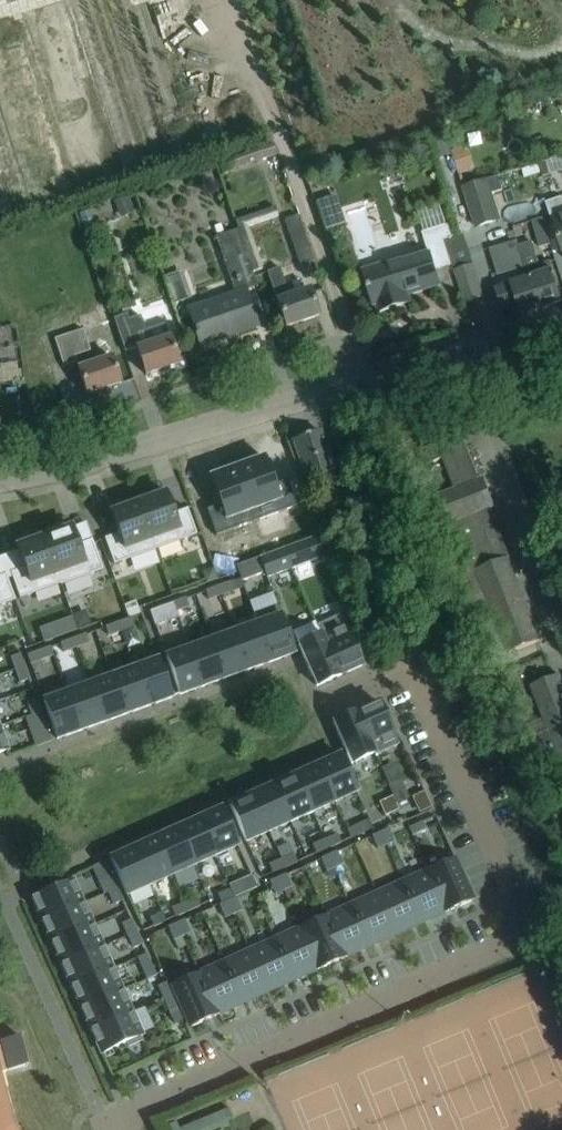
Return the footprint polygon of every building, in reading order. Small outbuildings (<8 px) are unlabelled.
[(273,144),(269,145),(217,162),(221,173),(277,155),(273,144)] [(557,166),(561,165),(561,150),(552,153),(557,166)] [(498,176),(461,188),(474,229),(501,220),(493,194),(503,190),(498,176)] [(545,202),(561,254),(561,197),(545,202)] [(456,199),(433,203),(436,220),(459,216),(456,199)] [(261,269),(252,244),(247,228),(278,217),(274,206),(233,220),(237,229),(243,247),(252,273),(261,269)] [(313,261),(302,228),(298,215),(284,220),(300,266),(313,261)] [(542,218),(532,221),(540,247),(550,244),(542,218)] [(451,239),(450,237),(447,226),(423,233),(430,254),(404,261),(403,258),(363,271),(374,306),(376,305),(378,312),(402,305),(400,298),(439,286),(435,271),(453,266),(445,241),(451,239)] [(256,286),(252,273),(243,247),(237,229),(215,237),(234,292),(187,308),(200,346),(257,327),(245,290),(256,286)] [(445,241),(453,266),(454,271),(458,282),(465,303),(482,297),(475,276),(462,235),(451,239),(445,241)] [(518,247),(518,246),(517,242),(490,249),(494,263),(490,264),(488,267),(491,277),(524,267),(518,247)] [(533,278),(542,308),(561,301),(549,262),(538,266),(532,243),(518,246),(518,247),(524,267),(527,279),(527,280),(533,278)] [(318,316),(311,295),(309,288),(289,295),(279,267),(267,272),(285,327),(318,316)] [(162,277),(172,304),(194,296),(185,270),(162,277)] [(521,315),(542,308),(533,278),(527,280),(527,279),(511,284),(512,285),(496,291),(502,310),(518,305),(521,315)] [(126,314),(113,318),(124,351),(136,347),(145,375),(178,364),(165,324),(144,330),(139,316),(128,319),(126,314)] [(55,343),(63,365),(75,361),(73,355),(88,350),(81,328),(53,338),(55,343)] [(120,383),(113,362),(111,356),(77,367),(86,394),(120,383)] [(292,441),(293,443),(300,461),(308,481),(320,476),(328,497),(341,492),(319,431),(292,441)] [(458,548),(499,532),(490,509),(494,507),(483,479),(479,480),(460,433),(419,449),(425,466),(442,459),(454,490),(433,498),(444,526),(449,525),(458,548)] [(296,506),(287,480),(274,485),(263,456),(236,466),(252,511),(279,501),(283,511),(296,506)] [(252,511),(236,466),(209,476),(219,505),(206,510),(215,535),(229,530),(225,520),(252,511)] [(165,492),(138,502),(155,549),(196,534),(187,508),(173,513),(165,492)] [(118,534),(104,539),(113,564),(155,549),(138,502),(110,512),(118,534)] [(48,535),(43,536),(60,583),(59,584),(60,585),(102,570),(91,539),(77,544),(71,528),(71,526),(65,528),(63,525),(46,531),(48,535)] [(499,532),(458,548),(468,574),(478,570),(510,653),(540,641),(507,559),(509,558),(499,532)] [(320,535),(284,548),(291,568),(327,555),(320,535)] [(24,567),(10,572),(11,577),(19,598),(59,584),(60,583),(43,536),(16,546),(18,550),(24,567)] [(284,548),(259,557),(264,570),(266,577),(291,568),(284,548)] [(259,557),(236,565),(238,571),(241,578),(241,579),(264,570),(259,557)] [(15,600),(7,579),(5,574),(0,576),(0,605),(15,600)] [(230,582),(217,586),(220,595),(233,590),(230,582)] [(220,595),(217,586),(205,591),(208,599),(220,595)] [(185,598),(172,602),(176,611),(188,606),(185,598)] [(176,611),(172,602),(149,611),(155,626),(178,617),(176,611)] [(257,624),(256,624),(269,662),(294,653),(276,605),(253,613),(257,624)] [(85,613),(72,617),(76,627),(88,623),(85,613)] [(321,635),(339,676),(362,665),(339,615),(316,625),(321,635)] [(70,617),(60,621),(65,634),(75,630),(70,617)] [(130,618),(117,622),(120,631),(133,626),(130,618)] [(120,631),(117,622),(105,627),(108,635),(120,631)] [(256,624),(233,632),(247,670),(269,662),(256,624)] [(233,632),(211,640),(224,678),(247,670),(233,632)] [(85,634),(72,639),(75,647),(88,642),(85,634)] [(339,676),(321,635),(298,645),(316,686),(339,676)] [(75,647),(72,639),(60,643),(63,652),(75,647)] [(211,640),(188,649),(202,686),(224,678),(211,640)] [(50,647),(37,652),(40,660),(53,655),(50,647)] [(202,686),(188,649),(165,657),(179,694),(202,686)] [(15,669),(24,666),(19,654),(11,657),(15,669)] [(158,660),(135,668),(148,705),(171,697),(158,660)] [(28,679),(24,666),(15,669),(20,682),(28,679)] [(135,668),(112,676),(126,714),(148,705),(135,668)] [(112,676),(90,684),(103,722),(126,714),(112,676)] [(530,687),(548,731),(529,738),(541,771),(561,764),(561,765),(561,685),(558,676),(530,687)] [(90,684),(67,692),(81,730),(103,722),(90,684)] [(81,730),(67,692),(43,701),(57,739),(81,730)] [(31,715),(40,712),(35,699),(27,702),(31,715)] [(378,702),(355,712),(374,753),(396,742),(378,702)] [(44,724),(40,712),(31,715),(36,727),(44,724)] [(355,712),(333,722),(346,752),(351,763),(374,753),(355,712)] [(340,755),(316,765),(333,802),(356,791),(340,755)] [(316,765),(294,775),(311,812),(333,802),(316,765)] [(294,775),(273,785),(289,822),(311,812),(294,775)] [(401,781),(389,786),(392,795),(396,803),(408,797),(405,789),(401,781)] [(273,785),(251,795),(267,831),(289,822),(273,785)] [(251,795),(228,805),(245,841),(267,831),(251,795)] [(396,803),(392,795),(380,800),(384,808),(396,803)] [(221,808),(199,818),(215,855),(238,845),(221,808)] [(199,818),(177,828),(193,865),(215,855),(199,818)] [(353,827),(356,835),(369,830),(365,821),(353,827)] [(421,822),(409,828),(412,835),(424,829),(421,822)] [(177,828),(155,838),(172,874),(193,865),(177,828)] [(388,828),(380,832),(386,844),(394,841),(388,828)] [(380,832),(372,836),(377,848),(386,844),(380,832)] [(340,842),(337,834),(324,840),(328,848),(340,842)] [(155,838),(133,848),(150,884),(172,874),(155,838)] [(324,840),(312,845),(316,853),(328,848),(324,840)] [(133,848),(110,858),(126,895),(150,884),(133,848)] [(337,852),(329,856),(334,868),(342,864),(337,852)] [(297,863),(293,854),(281,859),(284,868),(297,863)] [(329,856),(321,859),(326,871),(334,868),(329,856)] [(453,858),(428,869),(447,912),(472,900),(453,858)] [(284,868),(281,859),(269,865),(272,873),(284,868)] [(428,869),(402,881),(421,923),(445,912),(447,912),(428,869)] [(286,875),(278,879),(283,891),(291,887),(286,875)] [(102,879),(108,892),(116,888),(110,876),(102,879)] [(278,879),(270,882),(275,894),(283,891),(278,879)] [(32,898),(42,921),(82,903),(72,880),(32,898)] [(402,881),(376,893),(395,934),(421,923),(402,881)] [(242,884),(230,889),(233,898),(246,892),(242,884)] [(121,900),(116,888),(108,892),(113,904),(121,900)] [(230,889),(218,895),(221,903),(233,898),(230,889)] [(376,893),(351,904),(370,946),(395,934),(376,893)] [(196,897),(183,903),(187,911),(200,905),(196,897)] [(235,897),(227,901),(233,913),(241,910),(235,897)] [(227,901),(219,905),(224,917),(233,913),(227,901)] [(42,921),(52,943),(92,925),(82,903),(42,921)] [(187,911),(183,903),(171,908),(175,916),(187,911)] [(351,904),(325,916),(344,957),(370,946),(351,904)] [(150,918),(153,926),(166,921),(162,913),(150,918)] [(325,916),(299,927),(318,969),(344,958),(344,957),(325,916)] [(127,935),(136,932),(130,919),(122,923),(127,935)] [(185,920),(176,924),(182,936),(190,932),(185,920)] [(176,924),(168,928),(174,940),(182,936),(176,924)] [(52,943),(61,965),(102,947),(92,925),(52,943)] [(299,927),(274,939),(293,980),(318,969),(299,927)] [(141,944),(136,932),(127,935),(133,947),(141,944)] [(274,939),(248,950),(267,992),(293,980),(274,939)] [(61,965),(71,987),(112,969),(102,947),(61,965)] [(248,950),(222,962),(241,1003),(267,992),(248,950)] [(222,962),(197,973),(216,1015),(217,1015),(217,1014),(241,1003),(222,962)] [(155,975),(150,963),(142,967),(147,979),(155,975)] [(71,987),(81,1008),(122,990),(112,969),(71,987)] [(197,973),(171,985),(190,1027),(216,1015),(197,973)] [(158,986),(163,998),(171,994),(166,982),(158,986)] [(81,1008),(91,1030),(131,1012),(122,990),(81,1008)] [(177,1007),(171,994),(163,998),(169,1010),(177,1007)] [(131,1012),(91,1030),(101,1053),(127,1042),(128,1045),(140,1040),(139,1036),(142,1035),(131,1012)] [(32,1026),(17,1031),(23,1047),(38,1041),(32,1026)] [(26,1065),(19,1037),(0,1042),(0,1043),(1,1046),(0,1046),(0,1072),(26,1065)] [(12,1123),(0,1078),(0,1129),(17,1129),(12,1123)]
